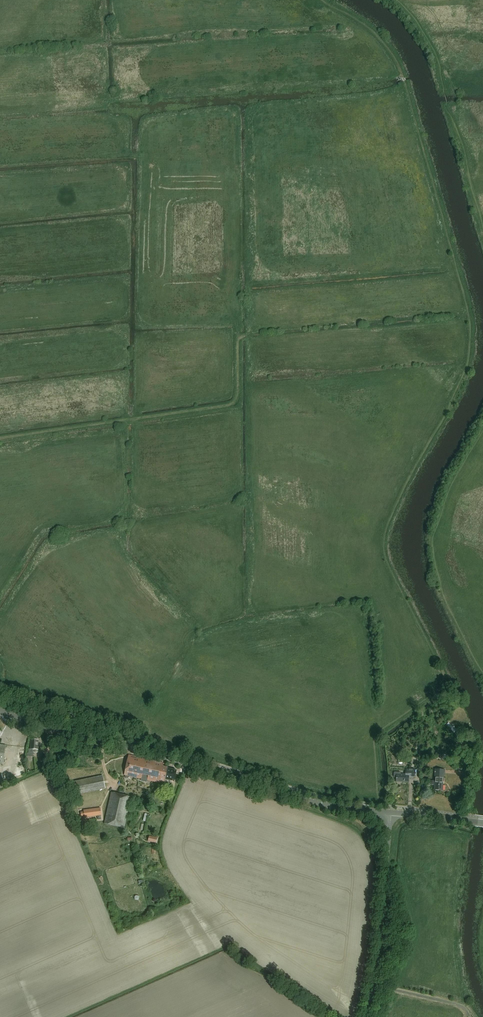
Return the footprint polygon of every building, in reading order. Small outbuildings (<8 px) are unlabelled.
[(27,754),(27,757),(33,758),(33,754),(36,754),(36,750),(38,751),(38,741),(31,741),(31,750),(28,750),(28,754),(27,754)] [(128,776),(141,779),(141,782),(147,783),(147,781),(160,783),(160,782),(164,783),(164,784),(170,785),(171,781),(174,782),(177,771),(168,769),(168,767),(163,766),(163,763),(128,755),(124,776),(125,776),(125,777),(128,777),(128,776)] [(406,769),(406,775),(396,775),(396,782),(408,783),(408,777),(414,777),(415,770),(406,769)] [(444,774),(445,771),(435,770),(434,791),(443,791),(443,774),(444,774)] [(77,795),(105,789),(103,777),(74,782),(77,795)] [(124,829),(131,798),(111,794),(104,825),(124,829)] [(85,819),(102,816),(100,808),(84,811),(85,819)]
